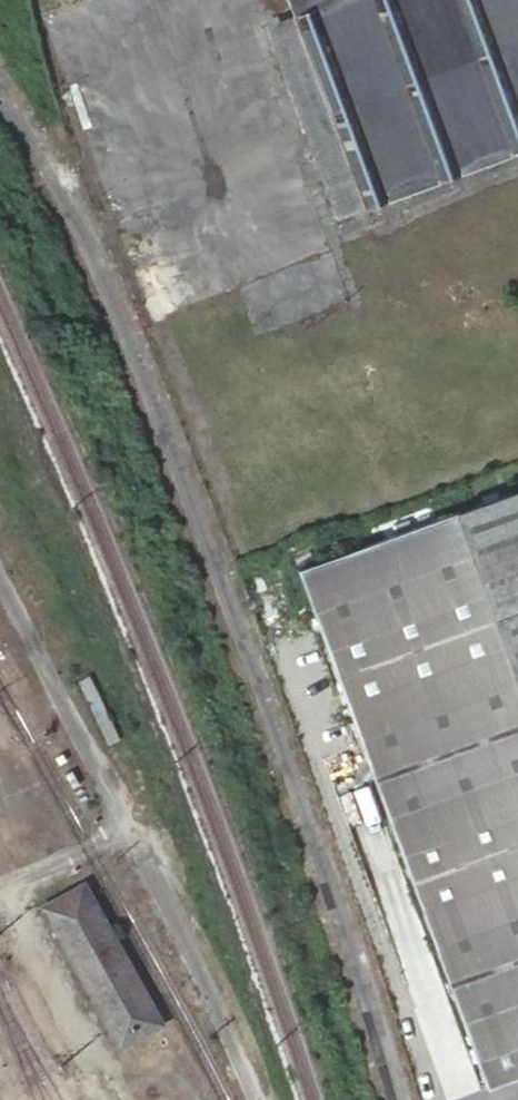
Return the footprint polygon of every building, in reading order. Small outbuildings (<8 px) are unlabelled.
[(368,212),(517,157),(517,0),(288,0),(368,212)] [(458,510),(517,679),(517,488),(458,510)] [(458,510),(297,569),(489,1083),(517,1072),(517,679),(458,510)] [(162,1027),(81,890),(45,911),(126,1048),(162,1027)]
